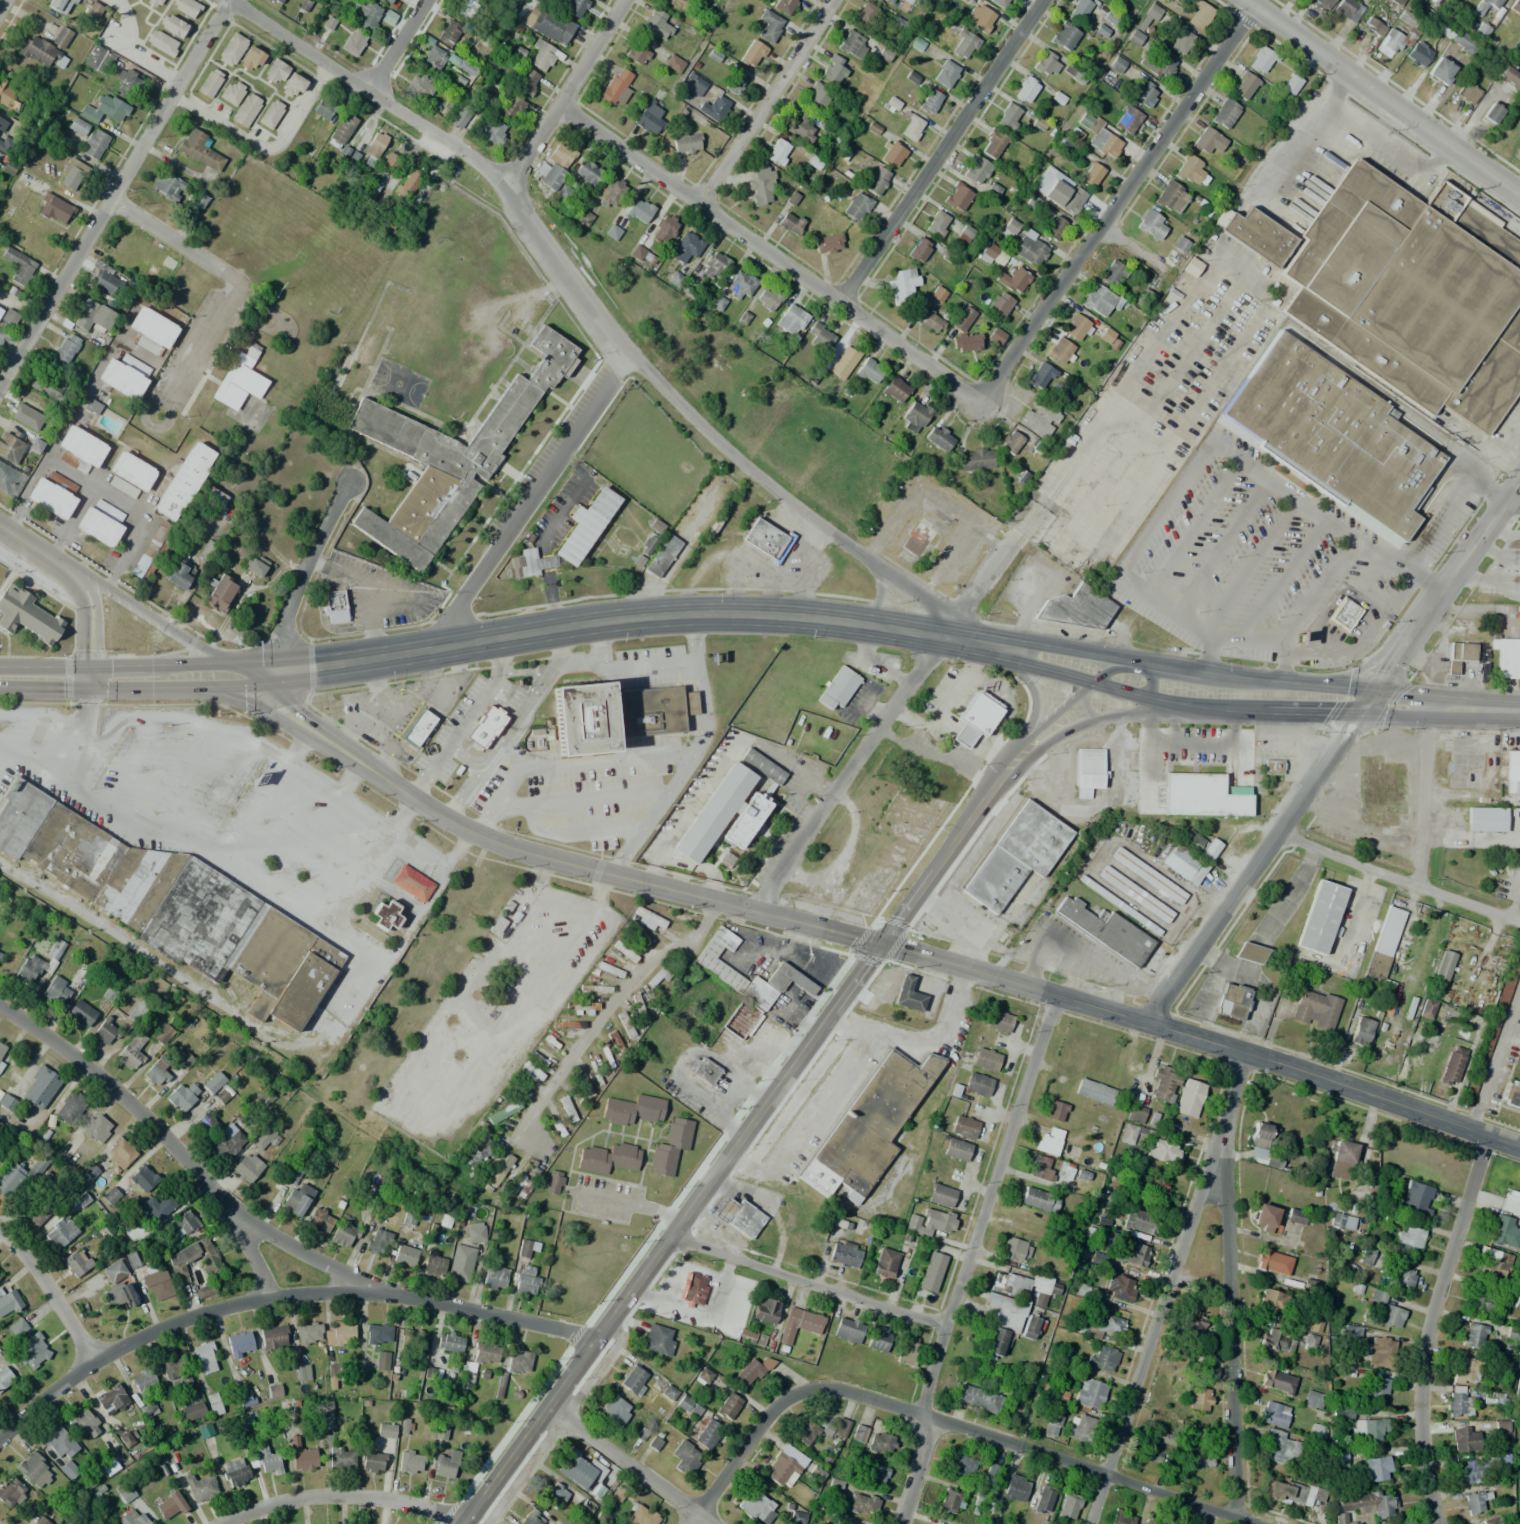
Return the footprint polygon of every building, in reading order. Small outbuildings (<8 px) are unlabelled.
[(45,5),(48,0),(76,0),(72,8),(65,4),(59,13),(45,5)] [(157,8),(143,0),(162,0),(157,8)] [(170,6),(174,0),(191,0),(200,5),(192,19),(170,6)] [(305,13),(311,3),(306,0),(303,0),(298,9),(305,13)] [(349,9),(354,0),(367,0),(384,11),(370,33),(353,21),(358,14),(349,9)] [(455,10),(461,0),(482,0),(471,20),(455,10)] [(561,11),(568,0),(587,0),(589,1),(577,21),(561,11)] [(681,14),(658,0),(689,0),(681,14)] [(772,7),(776,0),(797,0),(787,16),(772,7)] [(918,9),(904,0),(924,0),(918,9)] [(1001,9),(988,0),(1007,0),(1001,9)] [(1065,14),(1075,0),(1087,0),(1094,5),(1081,25),(1065,14)] [(1189,6),(1193,0),(1199,0),(1214,10),(1201,29),(1187,20),(1194,9),(1189,6)] [(1326,9),(1314,0),(1333,0),(1326,9)] [(1332,10),(1339,0),(1348,0),(1362,10),(1352,24),(1332,10)] [(1477,3),(1479,0),(1501,0),(1492,14),(1477,3)] [(1508,8),(1513,0),(1519,0),(1519,16),(1508,8)] [(865,1),(879,10),(868,29),(853,19),(865,1)] [(87,13),(97,19),(103,8),(93,2),(87,13)] [(996,15),(984,34),(963,21),(975,2),(996,15)] [(1151,2),(1161,10),(1151,25),(1140,18),(1151,2)] [(1411,6),(1421,13),(1409,29),(1417,35),(1405,51),(1398,46),(1392,54),(1377,43),(1389,25),(1396,30),(1411,6)] [(654,7),(667,15),(663,23),(670,27),(661,41),(640,28),(654,7)] [(756,18),(763,7),(785,22),(771,44),(756,34),(763,22),(756,18)] [(397,16),(386,10),(380,21),(391,27),(397,16)] [(528,27),(537,12),(545,17),(550,10),(574,26),(561,47),(528,27)] [(161,27),(169,14),(187,25),(179,39),(161,27)] [(1362,26),(1368,15),(1386,27),(1379,37),(1362,26)] [(447,18),(462,27),(450,46),(436,37),(447,18)] [(1062,20),(1080,32),(1066,53),(1048,40),(1062,20)] [(1435,33),(1445,20),(1480,44),(1470,58),(1435,33)] [(60,26),(72,33),(62,49),(50,42),(60,26)] [(1180,27),(1193,35),(1181,56),(1167,48),(1180,27)] [(145,42),(153,28),(179,43),(171,57),(145,42)] [(352,28),(367,36),(356,57),(340,48),(352,28)] [(960,28),(979,40),(966,61),(947,49),(960,28)] [(869,43),(858,61),(837,48),(848,29),(869,43)] [(1125,41),(1137,48),(1144,36),(1132,29),(1125,41)] [(231,31),(249,42),(234,69),(215,58),(231,31)] [(69,57),(63,66),(55,61),(49,70),(18,51),(30,32),(69,57)] [(537,38),(558,51),(545,73),(531,64),(539,50),(533,45),(537,38)] [(752,38),(767,48),(753,70),(738,60),(752,38)] [(1512,50),(1519,38),(1519,56),(1512,50)] [(1263,41),(1279,52),(1262,76),(1247,65),(1263,41)] [(1432,52),(1420,68),(1404,57),(1415,41),(1432,52)] [(624,56),(633,42),(650,53),(641,66),(624,56)] [(115,56),(103,75),(82,62),(93,43),(115,56)] [(250,43),(265,52),(251,74),(237,65),(250,43)] [(431,44),(447,54),(436,73),(420,63),(431,44)] [(886,64),(893,53),(882,47),(876,57),(886,64)] [(1049,79),(1031,67),(1044,49),(1062,61),(1049,79)] [(832,53),(841,59),(837,66),(846,72),(837,86),(819,75),(832,53)] [(663,65),(678,74),(685,63),(670,54),(663,65)] [(1138,63),(1144,54),(1157,64),(1163,54),(1177,64),(1164,82),(1138,63)] [(1116,55),(1126,62),(1117,74),(1107,66),(1116,55)] [(1438,55),(1456,68),(1442,87),(1424,75),(1438,55)] [(274,57),(289,68),(277,86),(262,76),(274,57)] [(453,66),(458,57),(478,69),(473,78),(453,66)] [(945,59),(960,68),(947,89),(932,79),(945,59)] [(1061,72),(1081,85),(1086,77),(1067,63),(1061,72)] [(1504,64),(1519,75),(1519,84),(1515,91),(1495,77),(1504,64)] [(122,66),(144,77),(131,102),(109,90),(122,66)] [(524,66),(541,77),(529,97),(511,86),(524,66)] [(632,75),(622,91),(630,95),(625,103),(617,99),(613,107),(598,98),(618,66),(632,75)] [(211,67),(224,76),(209,99),(196,90),(211,67)] [(736,69),(748,77),(736,97),(724,89),(736,69)] [(291,70),(307,79),(294,100),(279,90),(291,70)] [(403,88),(414,70),(436,84),(425,101),(403,88)] [(1245,71),(1259,80),(1243,102),(1230,93),(1245,71)] [(1291,73),(1302,80),(1291,95),(1281,88),(1291,73)] [(1026,75),(1039,84),(1026,104),(1012,95),(1026,75)] [(696,77),(707,84),(698,97),(688,90),(696,77)] [(230,78),(246,88),(234,107),(218,97),(230,78)] [(13,111),(0,104),(0,81),(1,79),(24,92),(13,111)] [(1143,79),(1159,91),(1146,110),(1129,98),(1143,79)] [(1455,93),(1465,80),(1472,86),(1480,91),(1475,98),(1470,105),(1463,99),(1455,93)] [(813,82),(831,94),(818,114),(800,102),(813,82)] [(930,87),(943,96),(930,115),(917,107),(930,87)] [(446,118),(456,101),(440,91),(430,108),(446,118)] [(93,110),(104,92),(130,108),(118,126),(101,116),(96,125),(79,114),(84,105),(93,110)] [(248,92),(262,102),(244,128),(230,118),(248,92)] [(509,93),(525,103),(512,125),(496,115),(509,93)] [(697,110),(703,100),(710,104),(716,94),(730,103),(717,123),(697,110)] [(891,95),(901,102),(893,114),(883,107),(891,95)] [(1224,96),(1241,108),(1225,130),(1208,119),(1224,96)] [(326,121),(312,112),(321,97),(336,106),(326,121)] [(272,98),(285,107),(270,130),(257,121),(272,98)] [(649,100),(662,110),(657,117),(664,122),(653,137),(633,122),(649,100)] [(1491,100),(1503,109),(1493,124),(1480,116),(1491,100)] [(1008,102),(1023,112),(1010,132),(995,121),(1008,102)] [(1126,104),(1142,115),(1128,136),(1112,124),(1126,104)] [(460,106),(475,116),(464,132),(449,122),(460,106)] [(1074,125),(1083,111),(1103,125),(1100,129),(1121,144),(1110,160),(1086,143),(1090,136),(1074,125)] [(344,112),(357,120),(341,147),(327,139),(344,112)] [(798,113),(812,124),(807,131),(814,136),(808,144),(787,129),(798,113)] [(911,114),(925,123),(913,142),(899,133),(911,114)] [(7,156),(0,152),(0,116),(8,121),(2,131),(16,141),(7,156)] [(67,127),(73,116),(89,126),(83,137),(67,127)] [(497,148),(478,136),(489,117),(509,129),(497,148)] [(173,149),(188,124),(214,139),(209,147),(226,158),(216,175),(173,149)] [(1204,125),(1226,140),(1219,150),(1212,145),(1205,154),(1191,144),(1204,125)] [(992,126),(1008,138),(993,160),(977,148),(992,126)] [(93,127),(110,137),(96,161),(79,151),(93,127)] [(829,129),(841,135),(834,148),(823,142),(829,129)] [(699,130),(702,150),(674,155),(671,135),(699,130)] [(369,155),(363,151),(375,133),(387,141),(369,168),(363,164),(369,155)] [(888,137),(907,150),(895,169),(876,155),(888,137)] [(777,138),(792,147),(779,167),(765,157),(777,138)] [(559,141),(579,155),(553,193),(538,181),(543,174),(535,168),(545,153),(549,156),(559,141)] [(389,151),(402,159),(393,173),(380,165),(389,151)] [(974,153),(992,166),(978,186),(960,174),(974,153)] [(1204,165),(1199,172),(1208,177),(1203,184),(1194,179),(1190,185),(1173,174),(1187,153),(1204,165)] [(69,156),(87,167),(73,191),(55,181),(69,156)] [(1497,226),(1519,242),(1519,351),(1518,354),(1519,355),(1519,385),(1484,436),(1438,403),(1429,416),(1280,309),(1296,286),(1278,272),(1302,239),(1298,236),(1354,157),(1414,199),(1421,203),(1439,179),(1499,223),(1497,226)] [(574,173),(584,158),(603,172),(593,186),(574,173)] [(1091,161),(1104,170),(1090,189),(1077,180),(1091,161)] [(753,167),(770,164),(775,192),(767,194),(769,203),(752,207),(746,178),(755,177),(753,167)] [(878,166),(891,175),(876,197),(863,187),(878,166)] [(413,167),(423,175),(408,197),(398,190),(413,167)] [(149,187),(161,168),(186,184),(175,203),(149,187)] [(610,174),(628,186),(611,212),(593,199),(610,174)] [(1041,195),(1056,174),(1086,195),(1072,216),(1041,195)] [(1167,178),(1190,194),(1175,216),(1152,200),(1167,178)] [(956,180),(973,192),(959,213),(942,201),(956,180)] [(1001,188),(991,183),(985,193),(995,199),(1001,188)] [(855,189),(873,201),(857,225),(839,213),(855,189)] [(34,210),(45,191),(74,208),(63,227),(34,210)] [(784,202),(792,207),(799,197),(791,191),(784,202)] [(654,208),(643,225),(623,212),(635,194),(654,208)] [(1231,212),(1240,219),(1248,207),(1294,239),(1274,268),(1219,230),(1231,212)] [(1134,225),(1147,208),(1169,224),(1156,241),(1134,225)] [(575,220),(586,227),(593,216),(582,209),(575,220)] [(776,224),(786,209),(805,222),(795,237),(776,224)] [(937,209),(952,220),(938,239),(924,229),(937,209)] [(664,213),(680,223),(664,247),(648,236),(664,213)] [(1055,214),(1067,224),(1053,243),(1041,234),(1055,214)] [(1019,224),(1008,218),(1000,233),(1010,239),(1019,224)] [(604,234),(614,241),(621,231),(611,224),(604,234)] [(964,224),(974,230),(966,243),(956,237),(964,224)] [(685,230),(704,243),(687,267),(668,254),(685,230)] [(1010,251),(1023,232),(1048,249),(1035,268),(1010,251)] [(840,233),(843,250),(816,254),(813,237),(840,233)] [(918,236),(932,245),(919,263),(906,254),(918,236)] [(1172,247),(1183,254),(1189,243),(1179,237),(1172,247)] [(978,256),(988,242),(1007,255),(997,270),(978,256)] [(628,254),(639,262),(646,252),(636,244),(628,254)] [(2,254),(7,246),(36,263),(23,287),(8,278),(13,270),(5,266),(10,258),(2,254)] [(713,249),(730,261),(716,283),(699,271),(713,249)] [(1181,271),(1194,278),(1202,264),(1189,257),(1181,271)] [(1112,258),(1127,269),(1114,289),(1098,278),(1112,258)] [(150,262),(159,268),(150,282),(141,276),(150,262)] [(1011,272),(1016,265),(1030,275),(1016,296),(995,281),(1004,267),(1011,272)] [(915,267),(919,288),(910,290),(912,301),(892,304),(886,273),(915,267)] [(758,281),(748,296),(741,292),(736,300),(729,295),(734,287),(728,283),(738,268),(758,281)] [(92,285),(101,269),(121,281),(112,296),(92,285)] [(1080,303),(1094,282),(1122,301),(1117,308),(1110,303),(1101,317),(1080,303)] [(782,297),(772,313),(754,301),(764,285),(782,297)] [(929,297),(940,303),(946,292),(935,286),(929,297)] [(998,290),(1014,301),(999,321),(984,310),(998,290)] [(119,314),(109,332),(92,321),(86,332),(71,322),(88,294),(119,314)] [(709,305),(720,312),(726,301),(716,295),(709,305)] [(789,303),(809,316),(794,337),(775,324),(789,303)] [(176,328),(157,359),(130,342),(137,331),(127,325),(139,305),(176,328)] [(950,325),(961,333),(976,314),(965,306),(950,325)] [(20,316),(13,327),(0,318),(7,307),(20,316)] [(916,322),(925,308),(945,322),(936,336),(916,322)] [(1074,312),(1093,326),(1080,344),(1061,330),(1074,312)] [(803,338),(814,321),(835,335),(824,352),(803,338)] [(384,408),(464,446),(516,374),(525,380),(542,356),(527,344),(542,324),(576,349),(571,356),(576,361),(564,378),(559,374),(549,387),(544,383),(497,453),(502,456),(419,573),(350,523),(363,506),(385,522),(424,464),(346,427),(361,397),(384,408)] [(1115,334),(1107,345),(1096,336),(1104,326),(1115,334)] [(1,337),(0,342),(0,327),(11,329),(9,339),(1,337)] [(1278,329),(1219,413),(1258,441),(1254,447),(1340,507),(1344,501),(1402,542),(1419,518),(1407,510),(1444,458),(1380,413),(1385,404),(1278,329)] [(66,331),(81,341),(66,367),(51,358),(66,331)] [(979,332),(982,349),(958,353),(955,336),(979,332)] [(1058,336),(1074,347),(1060,366),(1044,355),(1058,336)] [(860,353),(848,370),(839,364),(833,372),(824,366),(842,340),(860,353)] [(252,343),(260,347),(251,368),(234,361),(238,350),(247,354),(252,343)] [(122,351),(130,356),(138,361),(146,366),(154,371),(149,379),(144,387),(140,395),(135,403),(127,398),(119,393),(111,388),(103,383),(95,378),(100,370),(105,362),(109,354),(117,359),(122,351)] [(854,373),(866,356),(887,372),(876,388),(854,373)] [(232,360),(268,381),(260,396),(251,391),(238,413),(210,397),(232,360)] [(1040,360),(1056,371),(1042,393),(1026,382),(1040,360)] [(29,386),(36,374),(63,390),(56,402),(29,386)] [(911,389),(900,405),(881,391),(892,375),(911,389)] [(1024,411),(1030,403),(1035,395),(1044,402),(1052,408),(1061,414),(1055,422),(1050,430),(1044,438),(1036,431),(1027,425),(1019,419),(1024,411)] [(45,410),(32,432),(8,418),(21,397),(45,410)] [(82,408),(89,397),(102,405),(95,416),(82,408)] [(914,398),(932,410),(915,435),(897,424),(914,398)] [(108,447),(94,470),(89,467),(85,474),(59,458),(63,451),(54,446),(69,422),(108,447)] [(954,439),(941,457),(920,442),(934,424),(954,439)] [(1009,428),(1024,438),(1011,456),(997,446),(1009,428)] [(18,468),(0,457),(0,441),(6,430),(31,445),(35,438),(43,443),(35,458),(26,453),(18,468)] [(173,470),(192,438),(201,444),(211,449),(220,455),(202,487),(197,494),(193,502),(188,510),(179,505),(174,512),(169,520),(160,515),(150,509),(164,486),(169,478),(173,470)] [(992,447),(993,467),(958,470),(957,450),(992,447)] [(106,473),(115,457),(120,449),(128,453),(135,458),(143,462),(151,467),(158,471),(154,479),(144,495),(137,491),(132,499),(124,494),(117,490),(109,485),(114,477),(106,473)] [(13,499),(0,491),(0,462),(26,477),(13,499)] [(51,470),(75,484),(70,493),(78,497),(74,506),(69,514),(64,522),(32,503),(24,499),(28,490),(33,482),(38,474),(46,479),(51,470)] [(600,485),(620,499),(572,567),(553,553),(575,522),(567,517),(576,505),(583,510),(600,485)] [(122,515),(118,522),(125,527),(109,550),(73,526),(87,505),(91,509),(97,499),(122,515)] [(742,539),(770,557),(767,562),(775,566),(795,536),(787,531),(785,535),(756,516),(742,539)] [(919,517),(937,530),(916,559),(898,546),(919,517)] [(649,526),(654,519),(665,526),(660,533),(649,526)] [(173,532),(144,580),(130,572),(159,523),(173,532)] [(668,533),(682,543),(657,578),(643,568),(668,533)] [(649,535),(658,541),(647,556),(639,550),(649,535)] [(197,557),(207,563),(217,546),(207,540),(197,557)] [(538,574),(520,577),(519,567),(522,566),(520,556),(519,550),(534,547),(536,559),(554,556),(556,567),(538,570),(538,574)] [(638,555),(645,560),(640,567),(632,562),(638,555)] [(242,567),(249,556),(265,566),(258,577),(242,567)] [(520,556),(509,558),(511,568),(519,567),(522,566),(520,556)] [(178,558),(196,568),(183,590),(166,579),(178,558)] [(511,568),(507,569),(508,579),(520,577),(519,567),(511,568)] [(217,570),(240,585),(222,614),(206,604),(211,597),(203,592),(217,570)] [(1032,617),(1044,600),(1061,594),(1068,598),(1080,580),(1114,606),(1098,629),(1032,617)] [(9,634),(0,628),(0,594),(4,588),(12,593),(17,586),(34,597),(29,604),(54,621),(59,614),(68,619),(51,644),(17,622),(9,634)] [(324,592),(342,590),(344,608),(326,610),(324,592)] [(1341,596),(1359,609),(1344,631),(1325,618),(1341,596)] [(326,610),(328,624),(346,622),(344,608),(326,610)] [(1517,645),(1519,645),(1519,670),(1516,670),(1516,678),(1496,678),(1497,649),(1489,649),(1489,639),(1517,640),(1517,645)] [(1448,642),(1475,644),(1474,661),(1457,660),(1456,676),(1446,675),(1448,642)] [(834,703),(829,710),(815,700),(821,693),(841,665),(860,679),(840,707),(834,703)] [(680,685),(681,692),(695,691),(697,714),(683,715),(684,731),(613,739),(614,751),(556,756),(551,686),(607,681),(609,693),(680,685)] [(976,690),(1003,709),(983,736),(978,732),(966,749),(951,739),(963,722),(957,718),(976,690)] [(488,705),(507,718),(493,737),(492,737),(482,750),(481,749),(478,753),(469,746),(472,742),(465,738),(488,705)] [(423,708),(437,719),(416,749),(401,738),(423,708)] [(747,747),(785,774),(777,786),(775,785),(766,798),(767,799),(766,801),(770,805),(739,849),(721,837),(737,815),(731,811),(694,864),(672,848),(732,762),(754,777),(738,800),(744,804),(752,793),(756,796),(758,793),(761,794),(770,781),(739,759),(747,747)] [(1089,787),(1088,796),(1085,796),(1084,798),(1076,798),(1076,796),(1077,787),(1074,786),(1074,771),(1075,749),(1102,750),(1101,771),(1106,771),(1106,787),(1095,787),(1089,787)] [(1506,750),(1519,751),(1519,795),(1512,795),(1512,782),(1505,782),(1506,750)] [(1283,760),(1283,775),(1261,775),(1262,759),(1283,760)] [(1227,794),(1227,787),(1248,787),(1248,795),(1251,795),(1250,816),(1164,814),(1165,773),(1224,774),(1224,794),(1227,794)] [(14,860),(0,851),(0,808),(6,799),(1,796),(15,774),(125,847),(186,854),(344,956),(295,1033),(265,1014),(260,1022),(244,1012),(258,990),(225,969),(215,984),(17,856),(14,860)] [(1027,869),(994,915),(959,891),(992,844),(1025,798),(1072,831),(1040,878),(1027,869)] [(1505,808),(1505,831),(1467,831),(1467,807),(1505,808)] [(1198,856),(1175,840),(1185,827),(1207,843),(1211,838),(1222,845),(1209,864),(1198,856)] [(1160,863),(1174,844),(1205,866),(1192,885),(1160,863)] [(1110,856),(1118,845),(1186,895),(1178,906),(1110,856)] [(389,881),(401,863),(434,885),(422,903),(389,881)] [(1097,874),(1105,863),(1173,913),(1165,924),(1097,874)] [(1081,875),(1161,931),(1157,936),(1077,880),(1081,875)] [(1317,879),(1345,889),(1321,955),(1294,945),(1317,879)] [(1109,911),(1153,943),(1134,969),(1091,937),(1054,910),(1063,896),(1070,901),(1072,897),(1082,904),(1080,907),(1095,918),(1101,909),(1107,914),(1109,911)] [(383,932),(372,924),(375,918),(369,914),(378,901),(385,905),(389,899),(400,907),(395,914),(402,918),(394,929),(388,925),(383,932)] [(1372,951),(1387,905),(1405,911),(1390,957),(1372,951)] [(633,913),(637,906),(666,920),(663,927),(653,922),(650,929),(636,922),(639,916),(633,913)] [(719,924),(740,939),(730,953),(725,949),(717,960),(748,983),(754,975),(764,982),(781,960),(815,985),(808,994),(788,980),(764,1013),(693,960),(719,924)] [(57,938),(66,943),(55,961),(46,955),(57,938)] [(611,945),(616,939),(638,958),(633,964),(611,945)] [(1241,942),(1267,950),(1258,965),(1232,956),(1241,942)] [(1518,945),(1519,946),(1519,965),(1495,1034),(1486,1030),(1490,1019),(1438,1000),(1443,985),(1496,1005),(1518,945)] [(1442,950),(1455,955),(1445,982),(1432,977),(1442,950)] [(1408,979),(1409,974),(1418,977),(1412,993),(1363,976),(1372,951),(1390,957),(1385,972),(1408,979)] [(32,952),(49,964),(32,989),(15,977),(32,952)] [(620,969),(616,980),(595,972),(599,961),(620,969)] [(663,964),(673,973),(660,988),(650,979),(663,964)] [(902,974),(914,978),(911,989),(926,994),(920,1012),(893,1003),(902,974)] [(61,1006),(42,994),(55,975),(74,988),(61,1006)] [(1224,982),(1250,991),(1241,1021),(1214,1013),(1224,982)] [(610,984),(610,993),(577,992),(578,984),(610,984)] [(1301,989),(1322,997),(1323,994),(1341,1000),(1329,1033),(1313,1027),(1318,1015),(1311,1013),(1307,1024),(1290,1018),(1301,989)] [(629,995),(637,992),(647,1020),(639,1023),(629,995)] [(1421,997),(1436,1003),(1428,1025),(1413,1020),(1421,997)] [(67,1013),(78,998),(97,1013),(86,1028),(67,1013)] [(742,999),(762,1013),(742,1041),(722,1027),(742,999)] [(138,1000),(148,1008),(136,1024),(126,1016),(138,1000)] [(599,1003),(599,1015),(566,1014),(566,1003),(599,1003)] [(1013,1016),(1007,1034),(984,1026),(989,1008),(1013,1016)] [(636,1034),(627,1038),(617,1017),(626,1013),(636,1034)] [(1358,1017),(1374,1023),(1366,1044),(1359,1041),(1357,1045),(1349,1041),(1358,1017)] [(109,1048),(92,1035),(105,1018),(122,1031),(109,1048)] [(552,1021),(578,1021),(578,1029),(552,1029),(552,1021)] [(165,1023),(175,1031),(162,1045),(152,1037),(165,1023)] [(137,1030),(146,1037),(134,1051),(143,1058),(131,1072),(114,1058),(137,1030)] [(622,1046),(615,1050),(607,1035),(614,1030),(622,1046)] [(1451,1044),(1467,1050),(1453,1087),(1437,1081),(1451,1044)] [(610,1072),(601,1048),(608,1046),(616,1070),(610,1072)] [(930,1056),(945,1062),(887,1143),(895,1149),(855,1204),(844,1196),(848,1190),(836,1181),(824,1197),(797,1176),(889,1046),(917,1066),(926,1054),(930,1056)] [(1000,1055),(994,1073),(971,1065),(977,1047),(1000,1055)] [(529,1055),(532,1051),(549,1064),(545,1068),(529,1055)] [(544,1074),(538,1081),(520,1064),(526,1057),(544,1074)] [(688,1070),(692,1065),(690,1064),(694,1057),(700,1061),(703,1057),(722,1070),(710,1086),(688,1070)] [(156,1059),(172,1074),(157,1090),(141,1075),(156,1059)] [(1156,1064),(1181,1073),(1170,1104),(1145,1095),(1156,1064)] [(40,1068),(60,1082),(40,1110),(20,1096),(40,1068)] [(216,1070),(226,1079),(212,1094),(202,1085),(216,1070)] [(993,1078),(987,1097),(964,1089),(969,1071),(993,1078)] [(594,1094),(587,1098),(576,1076),(582,1072),(594,1094)] [(185,1077),(201,1093),(181,1114),(165,1098),(185,1077)] [(1115,1089),(1110,1105),(1074,1094),(1079,1078),(1115,1089)] [(1184,1078),(1204,1085),(1193,1118),(1173,1111),(1184,1078)] [(1511,1081),(1519,1084),(1519,1114),(1518,1109),(1503,1103),(1504,1100),(1501,1098),(1506,1084),(1510,1085),(1511,1081)] [(70,1090),(87,1102),(70,1126),(53,1114),(70,1090)] [(214,1096),(222,1104),(229,1098),(222,1090),(214,1096)] [(12,1113),(0,1105),(0,1098),(4,1092),(19,1103),(12,1113)] [(631,1115),(633,1103),(635,1094),(665,1100),(660,1121),(655,1120),(654,1123),(638,1120),(638,1117),(631,1115)] [(576,1119),(569,1122),(558,1099),(565,1095),(576,1119)] [(606,1098),(633,1103),(631,1115),(629,1124),(625,1123),(625,1126),(606,1122),(606,1119),(601,1118),(606,1098)] [(1061,1123),(1044,1117),(1050,1099),(1067,1105),(1061,1123)] [(518,1100),(522,1109),(494,1121),(490,1113),(518,1100)] [(1140,1125),(1124,1119),(1130,1103),(1146,1109),(1140,1125)] [(205,1110),(218,1123),(203,1138),(190,1125),(205,1110)] [(114,1127),(97,1146),(79,1129),(95,1111),(114,1127)] [(979,1122),(973,1140),(949,1132),(955,1114),(979,1122)] [(666,1146),(667,1142),(664,1141),(668,1122),(671,1123),(673,1117),(693,1121),(687,1150),(677,1148),(666,1146)] [(1281,1127),(1279,1137),(1270,1135),(1266,1154),(1275,1156),(1273,1166),(1246,1160),(1254,1121),(1281,1127)] [(230,1122),(247,1141),(224,1162),(207,1143),(230,1122)] [(1147,1130),(1145,1139),(1137,1136),(1134,1146),(1118,1141),(1124,1122),(1147,1130)] [(266,1126),(277,1137),(262,1154),(250,1144),(266,1126)] [(1047,1135),(1049,1128),(1063,1133),(1055,1156),(1034,1149),(1039,1133),(1047,1135)] [(484,1129),(488,1135),(465,1152),(461,1146),(484,1129)] [(120,1135),(138,1152),(121,1170),(103,1153),(120,1135)] [(971,1145),(965,1162),(936,1151),(941,1135),(971,1145)] [(1183,1148),(1177,1167),(1145,1157),(1151,1138),(1183,1148)] [(1335,1139),(1356,1144),(1348,1180),(1327,1175),(1335,1139)] [(610,1154),(612,1144),(616,1145),(617,1142),(635,1146),(634,1149),(640,1150),(635,1171),(607,1165),(610,1154)] [(484,1143),(490,1152),(468,1166),(462,1156),(484,1143)] [(651,1172),(652,1167),(649,1167),(652,1148),(656,1149),(657,1144),(666,1146),(677,1148),(671,1176),(651,1172)] [(581,1148),(587,1149),(587,1146),(605,1150),(604,1153),(610,1154),(607,1165),(605,1175),(576,1168),(581,1148)] [(247,1150),(264,1165),(248,1184),(231,1169),(247,1150)] [(4,1197),(0,1194),(0,1175),(11,1161),(19,1167),(32,1152),(46,1164),(29,1185),(20,1177),(4,1197)] [(507,1153),(515,1159),(492,1193),(484,1188),(507,1153)] [(1055,1161),(1048,1181),(1028,1174),(1035,1154),(1055,1161)] [(1060,1160),(1075,1165),(1069,1180),(1055,1175),(1060,1160)] [(292,1188),(282,1181),(294,1162),(305,1169),(298,1180),(315,1191),(298,1218),(281,1206),(292,1188)] [(91,1163),(99,1171),(86,1184),(78,1175),(91,1163)] [(143,1194),(128,1177),(144,1163),(159,1180),(143,1194)] [(550,1170),(562,1173),(561,1177),(564,1178),(562,1186),(559,1186),(557,1195),(550,1193),(545,1192),(550,1170)] [(1169,1181),(1164,1200),(1125,1188),(1130,1170),(1169,1181)] [(1407,1180),(1433,1188),(1423,1217),(1398,1209),(1407,1180)] [(956,1191),(950,1208),(927,1200),(933,1183),(956,1191)] [(112,1186),(120,1195),(109,1205),(101,1196),(112,1186)] [(1059,1197),(1054,1213),(1020,1202),(1025,1186),(1059,1197)] [(158,1199),(165,1193),(176,1207),(156,1224),(140,1203),(153,1192),(158,1199)] [(711,1215),(725,1196),(736,1205),(741,1199),(767,1218),(749,1243),(711,1215)] [(41,1200),(52,1212),(35,1229),(23,1217),(41,1200)] [(1257,1202),(1281,1210),(1273,1234),(1250,1227),(1257,1202)] [(336,1216),(326,1234),(305,1224),(315,1205),(336,1216)] [(904,1231),(910,1213),(919,1215),(921,1206),(955,1217),(950,1235),(933,1230),(930,1239),(904,1231)] [(1145,1213),(1143,1221),(1152,1224),(1149,1232),(1140,1229),(1138,1238),(1119,1232),(1127,1207),(1145,1213)] [(1307,1213),(1303,1225),(1285,1219),(1289,1207),(1307,1213)] [(186,1208),(199,1225),(180,1240),(166,1222),(186,1208)] [(1356,1218),(1353,1231),(1329,1225),(1333,1212),(1356,1218)] [(64,1214),(79,1231),(57,1250),(43,1233),(64,1214)] [(1495,1214),(1513,1218),(1511,1227),(1519,1229),(1516,1247),(1489,1242),(1495,1214)] [(339,1220),(355,1227),(346,1249),(329,1241),(339,1220)] [(484,1222),(486,1241),(468,1243),(465,1224),(484,1222)] [(1392,1247),(1397,1231),(1406,1234),(1408,1226),(1425,1231),(1417,1255),(1392,1247)] [(383,1257),(364,1250),(369,1234),(379,1238),(382,1230),(391,1233),(383,1257)] [(1031,1244),(1025,1263),(1000,1255),(1006,1236),(1031,1244)] [(539,1242),(537,1251),(528,1249),(526,1258),(517,1256),(521,1238),(539,1242)] [(203,1239),(205,1244),(213,1241),(226,1274),(209,1281),(200,1256),(183,1263),(190,1281),(177,1287),(165,1255),(203,1239)] [(835,1239),(853,1245),(852,1249),(860,1252),(855,1269),(828,1260),(835,1239)] [(1148,1248),(1142,1269),(1113,1260),(1120,1239),(1148,1248)] [(417,1249),(411,1265),(392,1259),(397,1242),(417,1249)] [(454,1244),(476,1248),(468,1282),(447,1277),(454,1244)] [(74,1278),(61,1259),(80,1246),(93,1265),(74,1278)] [(1364,1246),(1375,1250),(1370,1266),(1358,1262),(1364,1246)] [(1511,1255),(1502,1285),(1481,1279),(1487,1259),(1476,1256),(1479,1246),(1511,1255)] [(880,1247),(899,1253),(891,1279),(872,1273),(880,1247)] [(427,1249),(447,1254),(442,1277),(422,1272),(427,1249)] [(1292,1258),(1286,1276),(1260,1267),(1266,1249),(1292,1258)] [(124,1256),(131,1270),(140,1266),(133,1251),(124,1256)] [(930,1251),(946,1256),(934,1292),(918,1287),(930,1251)] [(1105,1255),(1091,1252),(1089,1262),(1103,1265),(1105,1255)] [(97,1268),(120,1258),(128,1276),(120,1280),(124,1289),(132,1285),(140,1304),(124,1310),(120,1301),(105,1308),(97,1289),(105,1286),(97,1268)] [(1417,1271),(1409,1293),(1383,1284),(1390,1261),(1417,1271)] [(146,1275),(144,1268),(162,1262),(173,1296),(154,1302),(150,1288),(144,1290),(140,1276),(146,1275)] [(487,1262),(509,1267),(503,1292),(482,1287),(487,1262)] [(519,1264),(540,1268),(534,1296),(513,1291),(519,1264)] [(993,1271),(1005,1275),(1008,1266),(1062,1283),(1057,1299),(1047,1296),(1043,1308),(1032,1305),(1036,1292),(1030,1290),(1028,1299),(988,1287),(993,1271)] [(685,1270),(709,1278),(700,1308),(675,1301),(685,1270)] [(1111,1272),(1128,1279),(1124,1289),(1133,1292),(1130,1303),(1103,1293),(1111,1272)] [(213,1282),(217,1292),(197,1300),(193,1289),(213,1282)] [(1500,1293),(1492,1317),(1470,1309),(1478,1285),(1500,1293)] [(23,1305),(0,1319),(0,1287),(5,1295),(14,1289),(23,1305)] [(1286,1294),(1281,1313),(1257,1306),(1262,1287),(1286,1294)] [(1372,1288),(1389,1294),(1385,1306),(1404,1313),(1398,1330),(1379,1323),(1382,1315),(1365,1309),(1372,1288)] [(993,1308),(983,1305),(988,1292),(1018,1301),(1019,1298),(1029,1301),(1016,1344),(1012,1342),(1010,1348),(1004,1346),(1000,1357),(980,1351),(993,1308)] [(780,1303),(773,1324),(751,1317),(758,1296),(780,1303)] [(789,1306),(823,1317),(817,1335),(795,1327),(789,1345),(778,1341),(789,1306)] [(1077,1332),(1080,1324),(1083,1325),(1085,1317),(1091,1320),(1095,1309),(1123,1319),(1117,1336),(1101,1331),(1098,1340),(1077,1332)] [(1188,1311),(1208,1319),(1198,1348),(1178,1340),(1188,1311)] [(1028,1312),(1045,1318),(1037,1342),(1020,1335),(1028,1312)] [(864,1323),(857,1345),(832,1336),(839,1315),(864,1323)] [(22,1353),(4,1329),(21,1316),(33,1332),(36,1329),(54,1353),(28,1374),(16,1358),(22,1353)] [(354,1321),(355,1345),(324,1346),(323,1322),(354,1321)] [(321,1322),(323,1343),(296,1345),(294,1324),(321,1322)] [(1481,1349),(1460,1345),(1464,1322),(1486,1326),(1481,1349)] [(677,1331),(669,1356),(642,1348),(650,1323),(677,1331)] [(285,1324),(288,1346),(262,1350),(259,1329),(285,1324)] [(392,1325),(392,1344),(365,1343),(365,1324),(392,1325)] [(1361,1326),(1359,1339),(1344,1337),(1346,1324),(1361,1326)] [(873,1325),(891,1330),(884,1353),(866,1347),(873,1325)] [(427,1331),(423,1350),(398,1346),(401,1327),(427,1331)] [(1295,1336),(1289,1355),(1258,1345),(1264,1327),(1295,1336)] [(249,1330),(254,1352),(231,1358),(226,1336),(249,1330)] [(464,1338),(460,1354),(436,1348),(439,1332),(464,1338)] [(900,1333),(922,1340),(913,1367),(891,1360),(900,1333)] [(1307,1333),(1318,1337),(1313,1352),(1301,1348),(1307,1333)] [(1359,1362),(1363,1343),(1373,1345),(1375,1335),(1394,1339),(1388,1368),(1359,1362)] [(191,1347),(210,1341),(219,1369),(200,1375),(191,1347)] [(500,1346),(496,1365),(472,1361),(475,1341),(500,1346)] [(1085,1364),(1089,1353),(1098,1356),(1101,1345),(1119,1350),(1112,1372),(1085,1364)] [(532,1353),(529,1374),(505,1369),(509,1349),(532,1353)] [(376,1350),(389,1351),(388,1371),(375,1370),(376,1350)] [(159,1363),(180,1354),(192,1384),(171,1392),(159,1363)] [(1498,1354),(1511,1355),(1509,1377),(1496,1376),(1498,1354)] [(754,1355),(761,1362),(767,1355),(774,1362),(747,1390),(734,1376),(754,1355)] [(1476,1385),(1452,1381),(1455,1356),(1480,1359),(1476,1385)] [(1201,1365),(1198,1376),(1180,1372),(1183,1360),(1201,1365)] [(15,1378),(0,1391),(0,1362),(15,1378)] [(340,1380),(327,1381),(327,1364),(340,1363),(340,1380)] [(633,1364),(651,1378),(636,1398),(618,1385),(633,1364)] [(1277,1364),(1287,1368),(1284,1375),(1295,1379),(1290,1394),(1259,1384),(1264,1369),(1274,1372),(1277,1364)] [(304,1381),(302,1365),(295,1365),(296,1382),(304,1381)] [(160,1388),(139,1398),(129,1376),(149,1366),(160,1388)] [(695,1377),(706,1385),(713,1375),(702,1367),(695,1377)] [(1217,1379),(1218,1369),(1205,1367),(1204,1378),(1217,1379)] [(471,1390),(456,1385),(460,1369),(475,1373),(471,1390)] [(494,1397),(501,1399),(506,1373),(498,1372),(494,1397)] [(1366,1375),(1388,1379),(1384,1403),(1361,1399),(1366,1375)] [(1107,1385),(1100,1405),(1091,1402),(1088,1412),(1070,1406),(1080,1376),(1107,1385)] [(117,1382),(129,1402),(106,1416),(94,1397),(117,1382)] [(1002,1397),(996,1415),(954,1400),(960,1383),(1002,1397)] [(1069,1390),(1064,1405),(1041,1398),(1045,1383),(1069,1390)] [(282,1397),(280,1384),(267,1386),(269,1398),(282,1397)] [(660,1395),(672,1402),(678,1392),(667,1385),(660,1395)] [(1212,1390),(1209,1411),(1184,1408),(1187,1386),(1212,1390)] [(1446,1386),(1463,1386),(1463,1396),(1471,1397),(1471,1417),(1446,1417),(1446,1386)] [(1324,1395),(1319,1412),(1301,1406),(1307,1389),(1324,1395)] [(728,1391),(742,1400),(729,1421),(715,1412),(728,1391)] [(1503,1392),(1503,1405),(1480,1404),(1481,1391),(1503,1392)] [(205,1396),(216,1392),(223,1413),(212,1416),(205,1396)] [(633,1409),(619,1428),(599,1413),(613,1394),(633,1409)] [(675,1405),(682,1394),(703,1408),(696,1419),(675,1405)] [(201,1400),(206,1414),(179,1423),(175,1409),(201,1400)] [(1290,1408),(1283,1428),(1258,1420),(1265,1400),(1290,1408)] [(333,1429),(321,1429),(320,1401),(332,1401),(333,1429)] [(153,1402),(159,1414),(143,1422),(137,1410),(153,1402)] [(102,1428),(86,1441),(67,1417),(83,1404),(102,1428)] [(1352,1409),(1351,1420),(1331,1419),(1332,1407),(1352,1409)] [(1048,1412),(1062,1417),(1056,1435),(1041,1429),(1048,1412)] [(1073,1412),(1095,1419),(1088,1443),(1065,1436),(1073,1412)] [(402,1417),(413,1419),(410,1436),(399,1434),(402,1417)] [(839,1417),(850,1422),(842,1438),(831,1433),(839,1417)] [(709,1418),(723,1428),(707,1450),(693,1440),(709,1418)] [(806,1418),(820,1429),(806,1447),(792,1436),(806,1418)] [(1386,1418),(1387,1441),(1366,1443),(1365,1431),(1354,1432),(1353,1420),(1386,1418)] [(1508,1420),(1509,1433),(1494,1433),(1493,1421),(1508,1420)] [(437,1422),(449,1425),(445,1440),(434,1438),(437,1422)] [(396,1424),(395,1438),(376,1436),(378,1423),(396,1424)] [(78,1449),(61,1462),(42,1437),(59,1424),(78,1449)] [(896,1436),(890,1456),(850,1444),(855,1425),(896,1436)] [(1452,1427),(1468,1426),(1469,1434),(1477,1433),(1479,1449),(1454,1452),(1452,1427)] [(1161,1443),(1169,1445),(1167,1455),(1159,1453),(1156,1463),(1140,1459),(1147,1429),(1163,1433),(1161,1443)] [(1294,1466),(1262,1457),(1270,1430),(1285,1435),(1284,1439),(1300,1444),(1294,1466)] [(126,1449),(134,1443),(127,1431),(118,1437),(126,1449)] [(106,1451),(116,1447),(111,1436),(102,1439),(106,1451)] [(314,1442),(318,1468),(291,1472),(287,1437),(295,1436),(297,1445),(314,1442)] [(647,1446),(655,1452),(662,1442),(653,1436),(647,1446)] [(671,1453),(681,1438),(696,1449),(693,1453),(700,1458),(687,1476),(673,1466),(678,1459),(671,1453)] [(246,1448),(267,1443),(269,1453),(280,1451),(285,1472),(264,1477),(261,1466),(251,1469),(246,1448)] [(1213,1450),(1211,1467),(1179,1463),(1181,1446),(1213,1450)] [(355,1450),(353,1470),(327,1467),(329,1447),(355,1450)] [(589,1495),(555,1470),(571,1447),(581,1454),(579,1457),(587,1463),(591,1457),(608,1469),(589,1495)] [(426,1453),(423,1474),(397,1471),(400,1449),(426,1453)] [(447,1458),(449,1449),(460,1451),(454,1479),(432,1474),(436,1456),(447,1458)] [(1478,1462),(1477,1452),(1507,1449),(1508,1460),(1488,1461),(1489,1472),(1478,1473),(1479,1483),(1459,1485),(1457,1464),(1478,1462)] [(13,1469),(31,1450),(49,1467),(46,1471),(51,1476),(38,1491),(13,1469)] [(800,1466),(789,1482),(782,1476),(776,1484),(761,1473),(778,1450),(800,1466)] [(386,1453),(383,1474),(360,1471),(363,1451),(386,1453)] [(1346,1468),(1333,1468),(1332,1451),(1346,1451),(1346,1468)] [(957,1453),(976,1460),(969,1482),(950,1475),(957,1453)] [(1388,1455),(1391,1478),(1364,1483),(1360,1460),(1388,1455)] [(242,1456),(251,1480),(228,1488),(220,1465),(242,1456)] [(79,1471),(69,1481),(58,1469),(68,1460),(79,1471)] [(888,1468),(884,1484),(861,1478),(866,1462),(888,1468)] [(989,1462),(999,1465),(993,1486),(983,1483),(989,1462)] [(1030,1480),(1022,1503),(996,1494),(1004,1471),(1030,1480)] [(195,1483),(210,1475),(219,1493),(196,1505),(182,1478),(190,1474),(195,1483)] [(9,1509),(0,1502),(0,1485),(8,1475),(25,1489),(9,1509)] [(1269,1481),(1287,1487),(1289,1479),(1326,1490),(1323,1499),(1316,1496),(1312,1510),(1264,1495),(1269,1481)] [(136,1495),(124,1503),(114,1489),(126,1480),(136,1495)] [(554,1481),(570,1492),(556,1511),(540,1499),(554,1481)] [(1040,1486),(1055,1491),(1046,1515),(1032,1510),(1040,1486)] [(965,1495),(958,1517),(936,1510),(943,1488),(965,1495)] [(1389,1523),(1379,1523),(1378,1516),(1358,1518),(1357,1510),(1346,1511),(1348,1523),(1338,1523),(1335,1495),(1384,1489),(1385,1497),(1395,1496),(1397,1513),(1388,1514),(1389,1523)] [(175,1490),(187,1508),(165,1523),(153,1504),(175,1490)] [(778,1508),(766,1523),(758,1523),(736,1508),(742,1499),(745,1501),(753,1490),(778,1508)] [(844,1509),(850,1490),(879,1499),(875,1509),(866,1506),(863,1515),(844,1509)] [(1064,1491),(1081,1497),(1073,1522),(1055,1516),(1064,1491)] [(1481,1491),(1485,1512),(1465,1516),(1461,1495),(1481,1491)] [(995,1497),(991,1511),(973,1505),(977,1492),(995,1497)] [(660,1517),(655,1523),(640,1523),(628,1515),(638,1501),(660,1517)] [(592,1510),(581,1523),(579,1523),(570,1518),(582,1502),(592,1510)] [(135,1505),(150,1523),(120,1523),(117,1520),(135,1505)] [(91,1513),(85,1523),(70,1523),(79,1506),(91,1513)] [(546,1519),(542,1523),(520,1523),(531,1508),(546,1519)] [(1135,1515),(1133,1523),(1125,1523),(1121,1523),(1109,1523),(1114,1508),(1135,1515)] [(807,1515),(804,1523),(788,1523),(793,1509),(807,1515)] [(610,1519),(599,1511),(593,1520),(598,1523),(606,1523),(610,1519)] [(40,1515),(50,1523),(33,1523),(40,1515)]
